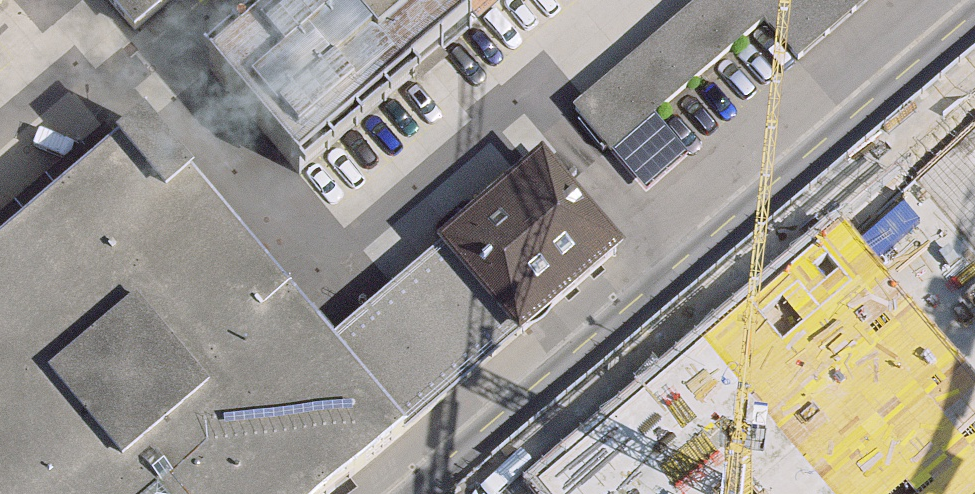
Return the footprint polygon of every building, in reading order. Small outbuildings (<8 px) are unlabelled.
[(10,0),(0,0),(0,9),(10,0)] [(132,30),(168,0),(107,0),(132,30)] [(214,67),(299,168),(500,0),(295,0),(214,67)] [(573,108),(612,152),(653,117),(764,21),(799,61),(869,0),(698,0),(573,108)] [(406,420),(333,335),(143,114),(0,236),(0,493),(319,493),(406,420)] [(535,489),(539,493),(974,493),(974,116),(591,441),(535,489)] [(653,117),(612,152),(646,191),(687,157),(653,117)] [(440,244),(513,328),(620,237),(547,152),(526,170),(440,244)] [(333,335),(406,420),(513,328),(440,244),(333,335)]
